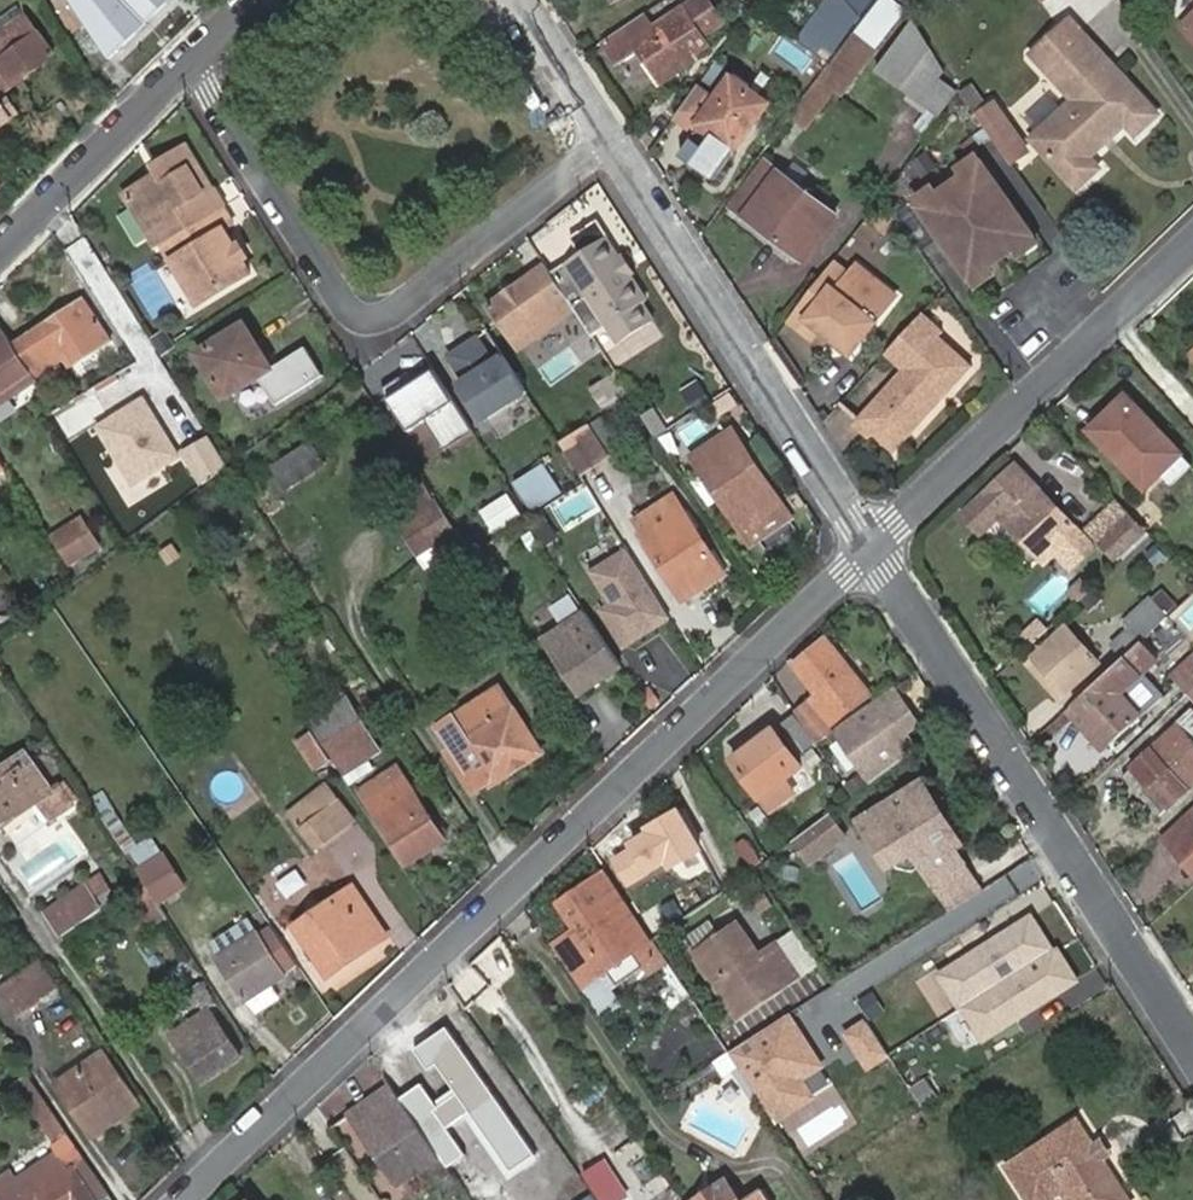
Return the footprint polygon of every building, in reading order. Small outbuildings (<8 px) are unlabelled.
[(110,62),(175,0),(66,0),(110,62)] [(607,40),(622,63),(642,51),(663,82),(698,59),(694,53),(710,43),(704,35),(726,21),(712,0),(698,0),(656,28),(646,13),(607,40)] [(802,40),(829,59),(837,48),(837,49),(873,0),(831,0),(802,40)] [(1183,20),(1192,32),(1192,12),(1183,20)] [(55,53),(28,13),(0,32),(0,90),(55,53)] [(1159,113),(1074,17),(1034,50),(1046,67),(1058,57),(1087,90),(1076,100),(1034,137),(1076,186),(1098,167),(1089,157),(1105,143),(1100,138),(1107,131),(1113,136),(1127,123),(1136,133),(1159,113)] [(865,40),(831,85),(844,95),(878,50),(865,40)] [(1058,57),(1046,67),(1076,100),(1087,90),(1058,57)] [(901,88),(939,116),(957,92),(919,64),(901,88)] [(720,95),(703,82),(681,112),(735,151),(767,106),(747,91),(752,85),(736,73),(720,95)] [(0,102),(9,115),(18,110),(10,97),(0,102)] [(999,110),(990,97),(974,109),(983,121),(999,110)] [(0,102),(0,122),(9,115),(0,102)] [(1013,130),(999,110),(983,121),(998,141),(1013,130)] [(1022,142),(1013,130),(998,141),(1007,154),(1022,142)] [(158,175),(125,196),(157,248),(162,244),(223,207),(185,147),(153,167),(158,175)] [(929,151),(907,163),(918,183),(940,171),(929,151)] [(960,167),(965,174),(981,162),(976,156),(960,167)] [(762,158),(729,203),(747,217),(781,172),(762,158)] [(920,207),(973,278),(989,265),(1016,245),(1033,233),(981,162),(965,174),(937,194),(920,207)] [(747,217),(783,245),(787,240),(808,257),(838,217),(781,172),(747,217)] [(915,200),(920,207),(937,194),(933,186),(915,200)] [(898,214),(922,248),(936,238),(912,204),(898,214)] [(223,207),(162,244),(200,305),(251,273),(225,231),(234,225),(223,207)] [(607,324),(620,344),(657,320),(605,240),(610,238),(599,222),(572,240),(583,255),(568,265),(607,324)] [(1033,233),(1016,245),(1022,254),(1039,240),(1033,233)] [(787,240),(783,245),(804,262),(808,257),(787,240)] [(841,272),(832,264),(797,310),(843,345),(847,349),(855,339),(860,343),(900,290),(862,260),(841,287),(834,281),(841,272)] [(568,265),(553,275),(592,334),(607,324),(568,265)] [(989,265),(973,278),(978,285),(995,273),(989,265)] [(491,303),(521,348),(563,320),(533,275),(491,303)] [(84,295),(70,304),(77,312),(89,304),(84,295)] [(1,330),(32,382),(39,377),(37,374),(64,355),(71,365),(111,337),(89,304),(77,312),(70,304),(17,341),(6,327),(1,330)] [(843,345),(797,310),(788,321),(833,358),(843,345)] [(924,312),(888,352),(904,366),(852,421),(869,437),(874,434),(894,453),(944,400),(940,396),(949,386),(954,389),(974,368),(941,338),(946,332),(924,312)] [(246,324),(200,354),(228,397),(275,367),(246,324)] [(32,382),(1,330),(0,331),(0,406),(32,382)] [(478,336),(449,355),(465,379),(460,382),(483,419),(527,390),(504,354),(494,360),(478,336)] [(847,349),(852,353),(860,343),(855,339),(847,349)] [(475,430),(432,363),(414,376),(416,380),(408,385),(402,375),(383,387),(410,429),(427,419),(446,448),(475,430)] [(595,386),(609,406),(627,394),(614,373),(595,386)] [(944,400),(954,389),(949,386),(940,396),(944,400)] [(1114,422),(1100,437),(1150,489),(1186,453),(1155,422),(1152,425),(1125,397),(1107,415),(1114,422)] [(160,420),(149,400),(103,428),(138,485),(184,458),(165,427),(161,430),(157,422),(160,420)] [(658,437),(671,429),(657,406),(644,414),(658,437)] [(232,419),(239,431),(257,421),(249,408),(232,419)] [(1107,415),(1093,429),(1100,437),(1114,422),(1107,415)] [(579,473),(605,456),(586,426),(560,442),(579,473)] [(694,455),(752,545),(790,520),(732,431),(694,455)] [(232,467),(214,439),(189,455),(208,485),(232,467)] [(254,484),(279,522),(299,509),(287,491),(304,481),(291,460),(254,484)] [(545,462),(515,482),(533,510),(563,490),(545,462)] [(1002,515),(1013,526),(1040,555),(1074,521),(1018,462),(966,513),(984,532),(1002,515)] [(482,510),(499,533),(526,512),(509,490),(482,510)] [(675,497),(635,522),(643,535),(684,510),(675,497)] [(401,521),(420,553),(453,532),(433,500),(401,521)] [(1147,533),(1119,502),(1101,518),(1089,529),(1117,561),(1147,533)] [(643,535),(683,598),(724,572),(684,510),(643,535)] [(56,540),(74,571),(105,552),(86,522),(56,540)] [(526,592),(551,632),(579,614),(582,619),(584,621),(590,624),(596,625),(602,623),(609,619),(621,638),(647,622),(599,547),(576,562),(579,567),(561,578),(557,572),(526,592)] [(1142,643),(1170,617),(1154,599),(1126,625),(1142,643)] [(1035,658),(1068,695),(1100,669),(1068,630),(1035,658)] [(794,666),(817,694),(804,704),(823,731),(870,697),(828,640),(794,666)] [(1157,660),(1142,643),(1075,704),(1111,744),(1139,719),(1118,696),(1157,660)] [(1172,710),(1190,693),(1192,691),(1192,656),(1156,691),(1172,710)] [(1062,701),(1068,695),(1035,658),(1029,663),(1062,701)] [(541,752),(498,687),(453,717),(437,729),(460,763),(454,766),(472,794),(495,779),(497,783),(541,752)] [(834,732),(869,781),(871,780),(915,749),(905,734),(895,720),(909,710),(895,689),(834,732)] [(1075,704),(1066,712),(1102,752),(1111,744),(1075,704)] [(919,724),(909,710),(895,720),(905,734),(919,724)] [(1124,777),(1161,819),(1192,789),(1192,716),(1190,713),(1178,727),(1124,777)] [(357,720),(331,738),(340,751),(367,733),(357,720)] [(736,759),(771,806),(795,787),(787,776),(802,764),(775,728),(736,759)] [(312,771),(330,762),(313,729),(295,738),(312,771)] [(39,802),(33,793),(47,784),(26,754),(0,773),(0,829),(39,802)] [(363,791),(379,815),(376,816),(402,856),(440,831),(413,792),(411,793),(396,769),(363,791)] [(924,779),(863,818),(891,861),(914,846),(935,879),(965,860),(956,846),(947,832),(956,827),(924,779)] [(39,802),(52,820),(73,806),(60,787),(52,792),(47,784),(33,793),(39,802)] [(324,811),(311,795),(291,809),(318,845),(355,819),(340,799),(324,811)] [(814,823),(828,841),(852,823),(837,804),(814,823)] [(1192,885),(1192,858),(1177,841),(1192,826),(1192,814),(1158,847),(1192,885)] [(1177,841),(1192,858),(1192,826),(1177,841)] [(956,827),(947,832),(956,846),(964,841),(956,827)] [(635,907),(655,937),(665,930),(642,893),(691,862),(679,842),(668,849),(658,834),(613,864),(638,904),(635,907)] [(137,869),(159,903),(185,886),(163,853),(137,869)] [(965,860),(935,879),(953,908),(983,888),(965,860)] [(104,871),(91,878),(105,905),(118,898),(104,871)] [(561,901),(576,926),(581,934),(626,904),(605,872),(561,901)] [(85,887),(47,913),(65,937),(102,910),(85,887)] [(340,909),(301,938),(329,977),(369,949),(365,943),(383,929),(354,887),(335,900),(340,909)] [(294,929),(301,938),(340,909),(335,900),(294,929)] [(576,926),(554,941),(584,986),(651,943),(626,904),(581,934),(576,926)] [(1030,912),(934,975),(958,1011),(1055,950),(1030,912)] [(695,953),(739,1016),(799,976),(778,944),(760,955),(738,924),(695,953)] [(258,931),(216,959),(243,1001),(249,996),(258,1010),(279,997),(270,983),(286,973),(285,973),(298,964),(273,927),(261,935),(258,931)] [(388,936),(383,929),(365,943),(369,949),(388,936)] [(1058,948),(1055,950),(958,1011),(981,1046),(1081,983),(1058,948)] [(20,1010),(48,992),(31,967),(5,984),(12,994),(10,995),(20,1010)] [(241,1056),(208,1009),(172,1034),(205,1081),(241,1056)] [(815,1102),(801,1082),(825,1065),(788,1014),(733,1053),(784,1124),(815,1102)] [(447,1023),(412,1046),(428,1070),(437,1064),(455,1091),(435,1105),(422,1085),(400,1100),(446,1169),(466,1155),(447,1127),(469,1112),(511,1174),(537,1157),(447,1023)] [(95,1136),(144,1102),(108,1050),(59,1084),(95,1136)] [(400,1100),(392,1086),(349,1117),(398,1186),(421,1169),(432,1184),(450,1171),(446,1169),(400,1100)] [(1018,1161),(1043,1199),(1050,1199),(1073,1185),(1083,1199),(1142,1199),(1113,1155),(1103,1139),(1088,1116),(1018,1161)] [(1112,1134),(1103,1139),(1113,1155),(1123,1150),(1112,1134)] [(75,1167),(64,1174),(49,1151),(0,1181),(0,1199),(96,1199),(75,1167)] [(606,1160),(586,1174),(604,1199),(622,1199),(629,1195),(606,1160)] [(694,1199),(744,1199),(729,1178),(694,1199)] [(764,1188),(747,1199),(773,1199),(764,1188)]
